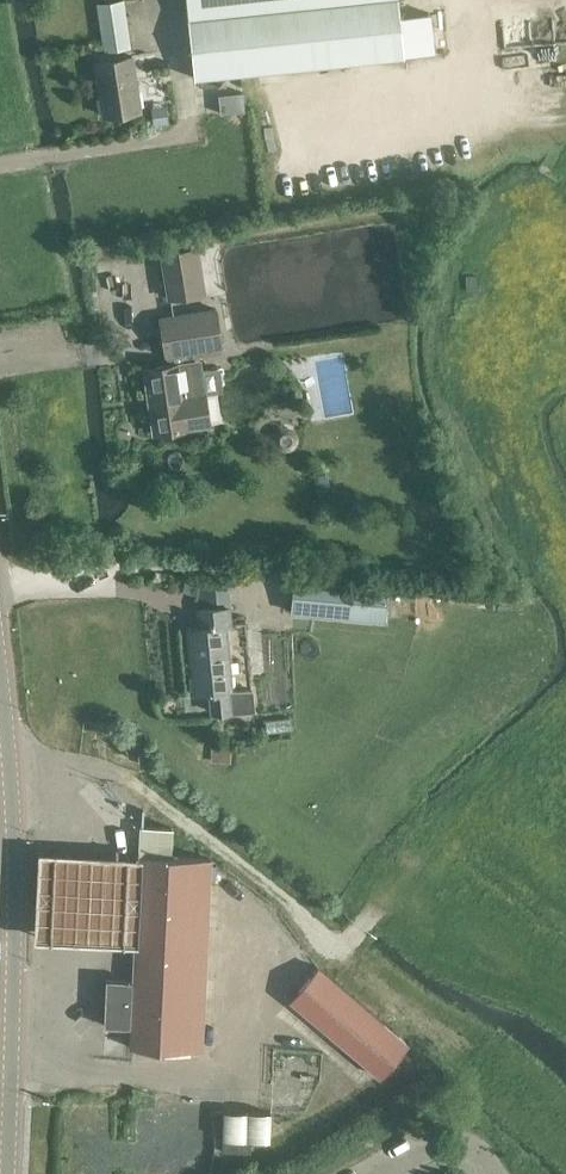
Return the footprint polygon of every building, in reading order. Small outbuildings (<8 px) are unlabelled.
[(124,0),(113,0),(96,3),(103,50),(131,45),(124,0)] [(194,77),(403,56),(397,0),(186,0),(194,77)] [(103,114),(140,108),(131,55),(94,61),(103,114)] [(220,109),(243,108),(243,90),(220,90),(220,109)] [(190,247),(162,251),(169,297),(197,293),(190,247)] [(222,346),(217,307),(159,316),(165,355),(222,346)] [(153,433),(190,427),(209,424),(201,371),(196,367),(195,360),(143,367),(153,433)] [(293,575),(290,611),(385,619),(389,584),(363,581),(346,580),(293,575)] [(228,604),(200,607),(197,607),(199,625),(187,626),(194,693),(208,691),(210,710),(253,706),(244,620),(230,621),(228,604)] [(213,857),(171,854),(173,825),(144,824),(142,852),(141,852),(134,979),(106,978),(104,1025),(131,1026),(130,1043),(202,1047),(213,857)] [(83,855),(34,853),(30,940),(79,943),(131,945),(135,858),(83,855)] [(318,965),(289,1000),(381,1077),(410,1043),(401,1035),(361,1001),(338,981),(319,965),(318,965)] [(223,1110),(222,1138),(270,1139),(271,1111),(223,1110)]
